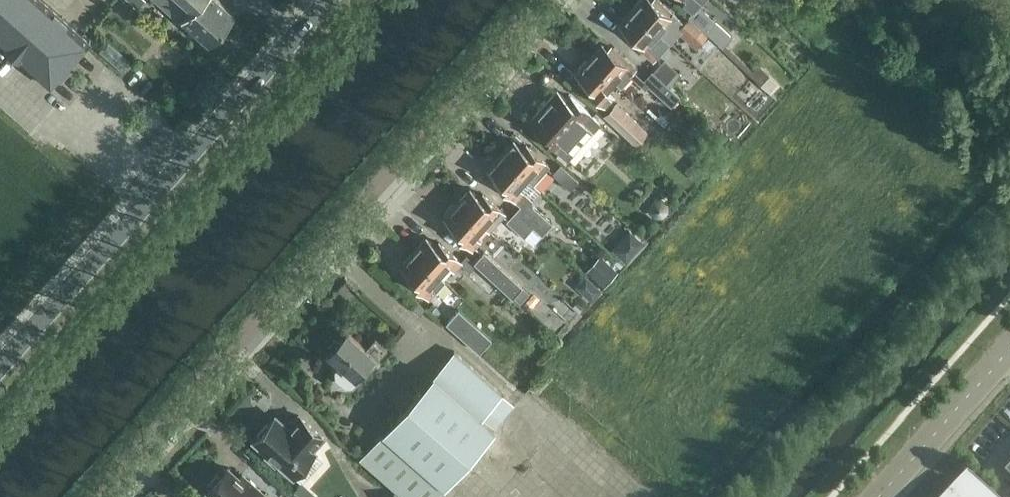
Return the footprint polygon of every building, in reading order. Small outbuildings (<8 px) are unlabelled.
[(51,86),(91,41),(44,0),(0,0),(0,41),(51,86)] [(145,0),(129,0),(138,8),(145,0)] [(235,15),(219,0),(157,0),(182,22),(183,20),(210,44),(235,15)] [(632,8),(657,30),(670,42),(680,31),(696,46),(707,33),(689,17),(684,22),(660,0),(655,0),(654,1),(652,0),(639,0),(632,8)] [(695,10),(689,17),(707,33),(722,46),(732,35),(704,9),(707,6),(702,1),(703,0),(684,0),(695,10)] [(657,30),(632,8),(619,22),(628,30),(625,34),(647,54),(654,46),(648,41),(657,30)] [(121,75),(133,62),(109,40),(97,53),(121,75)] [(601,42),(588,56),(614,79),(622,86),(632,75),(645,88),(649,84),(671,105),(680,95),(652,70),(644,79),(633,69),(636,66),(614,47),(610,50),(601,42)] [(712,60),(740,86),(755,71),(727,44),(712,60)] [(678,62),(684,56),(672,45),(666,51),(678,62)] [(614,79),(588,56),(576,70),(585,79),(582,83),(604,102),(612,93),(607,87),(614,79)] [(670,58),(659,68),(670,81),(681,71),(670,58)] [(772,91),(781,81),(761,61),(751,71),(772,91)] [(538,131),(560,151),(569,158),(601,122),(570,95),(567,99),(557,91),(532,119),(542,127),(538,131)] [(635,142),(646,129),(617,102),(606,115),(635,142)] [(514,139),(501,153),(526,176),(535,166),(541,172),(548,164),(527,144),(523,148),(514,139)] [(526,176),(501,153),(488,167),(498,176),(494,180),(521,204),(515,211),(533,227),(542,235),(553,223),(532,205),(532,199),(517,186),(526,176)] [(561,163),(553,172),(571,189),(579,180),(561,163)] [(470,188),(457,202),(483,224),(491,215),(497,221),(505,212),(483,193),(480,196),(470,188)] [(483,224),(457,202),(445,216),(454,225),(451,228),(473,248),(481,239),(475,233),(483,224)] [(533,227),(515,211),(506,220),(524,237),(533,227)] [(628,260),(647,239),(632,226),(613,246),(628,260)] [(427,236),(414,250),(439,273),(448,263),(454,269),(460,262),(469,270),(466,273),(477,283),(481,279),(493,290),(499,284),(513,296),(514,294),(475,260),(475,261),(467,254),(461,261),(440,241),(436,245),(427,236)] [(439,273),(414,250),(401,265),(411,273),(407,277),(429,297),(445,279),(439,274),(439,273)] [(484,250),(475,260),(514,294),(522,301),(530,292),(484,250)] [(589,267),(605,283),(620,267),(604,252),(589,267)] [(480,352),(493,338),(460,309),(448,322),(480,352)] [(328,350),(342,363),(336,369),(336,376),(346,385),(353,384),(360,376),(357,373),(374,354),(378,358),(387,347),(375,336),(366,346),(347,329),(338,339),(335,338),(328,346),(329,349),(328,350)] [(396,490),(404,496),(432,496),(515,405),(455,351),(360,457),(396,490)] [(299,415),(292,423),(284,423),(276,416),(254,439),(268,452),(265,455),(275,464),(278,461),(293,474),(315,451),(312,448),(323,436),(299,415)] [(208,488),(217,496),(268,496),(258,488),(258,485),(251,479),(248,479),(242,474),(239,478),(227,467),(208,488)] [(296,488),(309,496),(311,496),(317,489),(303,479),(296,488)] [(951,496),(985,496),(966,480),(951,496)]
